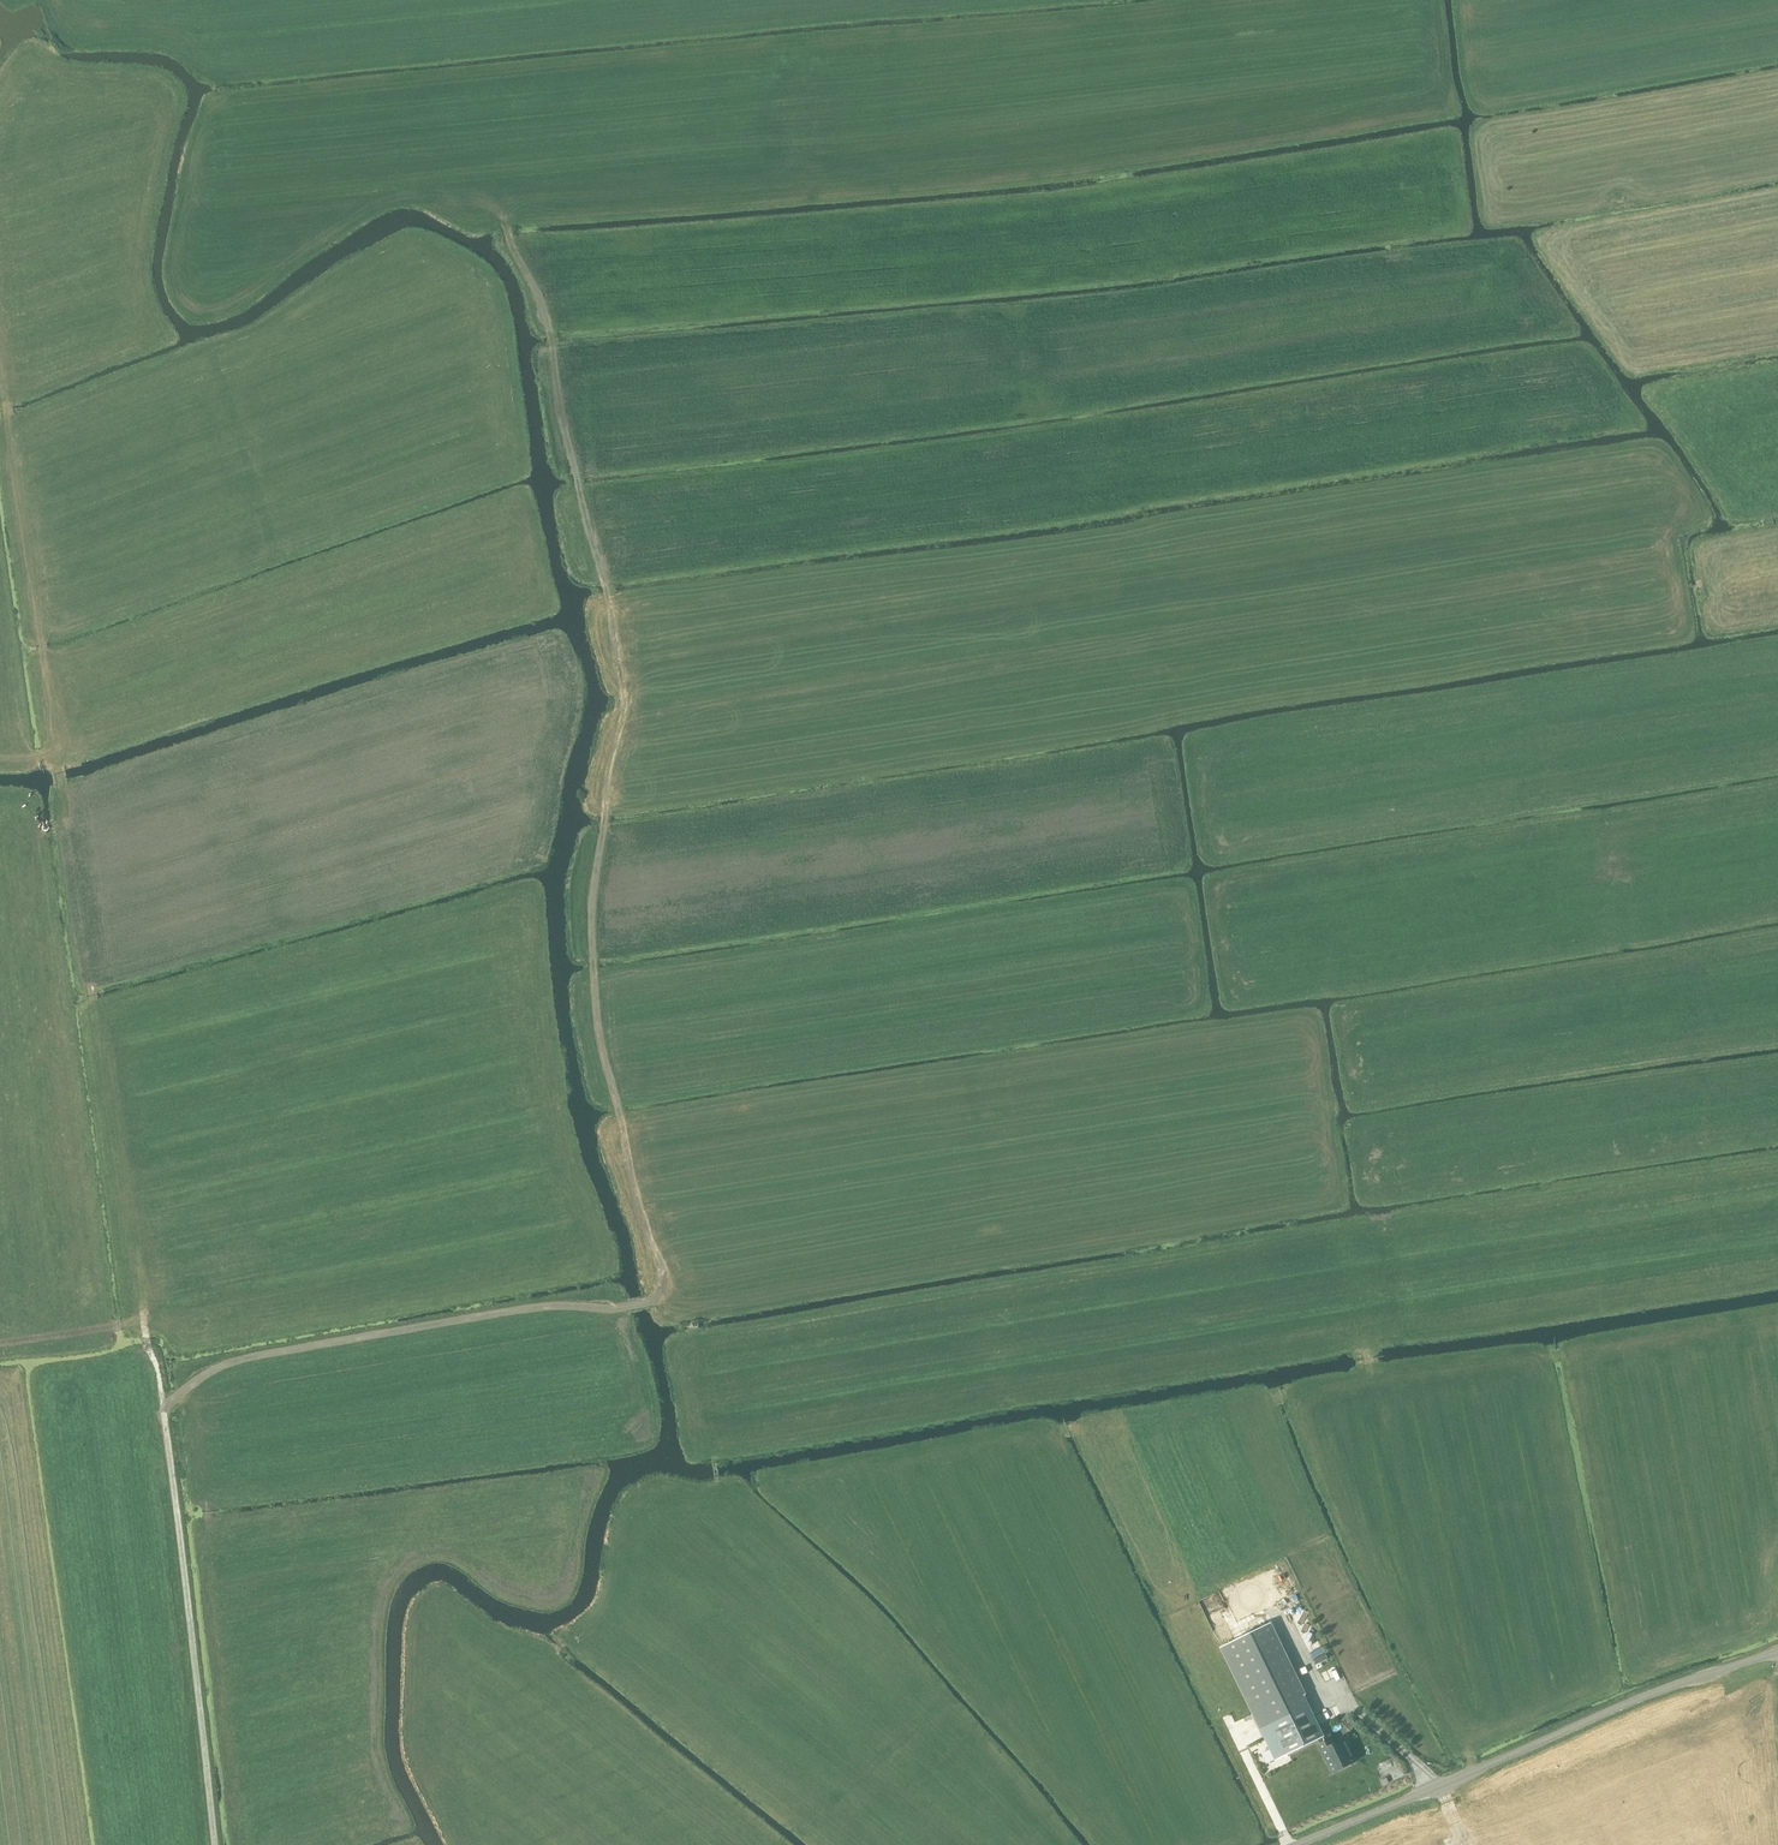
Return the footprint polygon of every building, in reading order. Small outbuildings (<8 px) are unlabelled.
[(1272,1623),(1221,1648),(1276,1761),(1319,1740),(1321,1744),(1319,1745),(1333,1774),(1357,1762),(1346,1739),(1335,1744),(1332,1738),(1327,1741),(1325,1737),(1326,1737),(1305,1695),(1307,1694),(1272,1623)]
